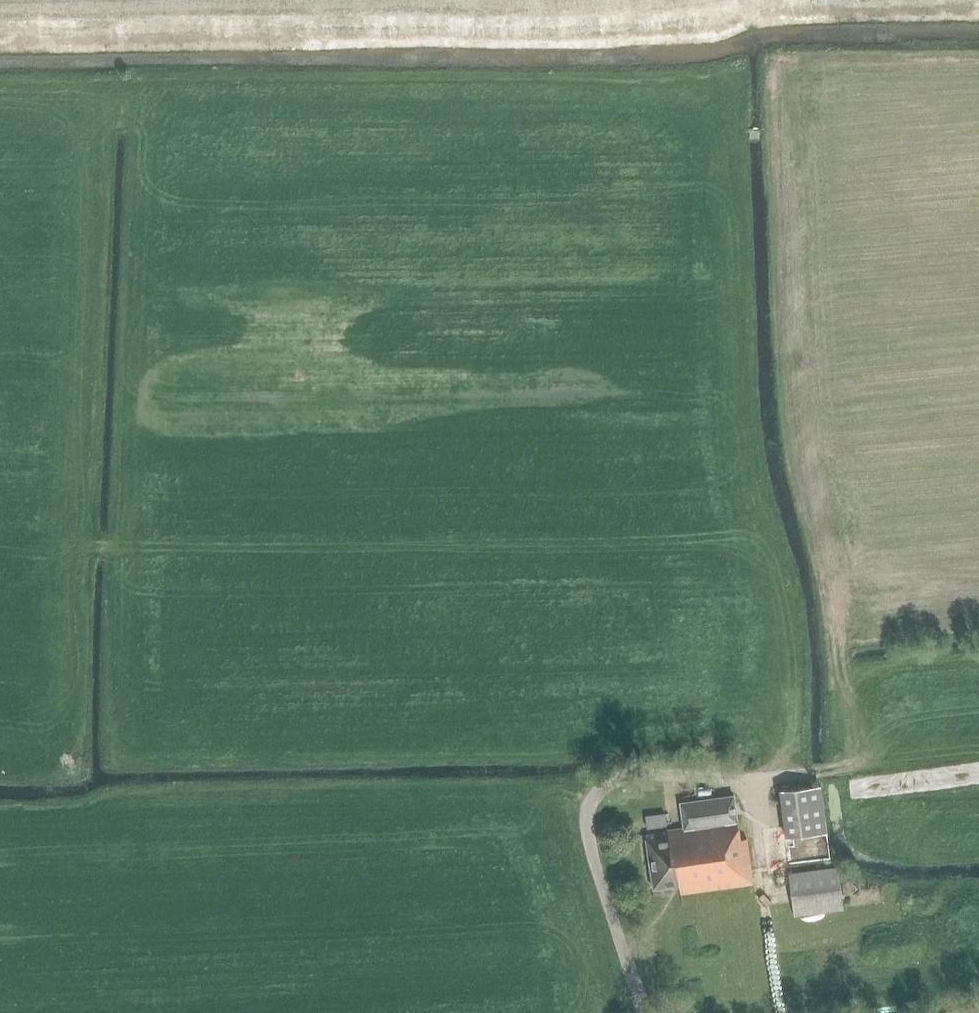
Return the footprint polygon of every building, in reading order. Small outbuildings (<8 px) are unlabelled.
[(788,837),(828,831),(821,784),(781,789),(788,837)] [(753,882),(746,838),(741,839),(735,796),(681,804),(685,830),(645,836),(652,890),(679,886),(680,892),(753,882)] [(647,829),(665,826),(663,812),(645,815),(647,829)] [(796,914),(843,907),(838,867),(790,874),(796,914)]
